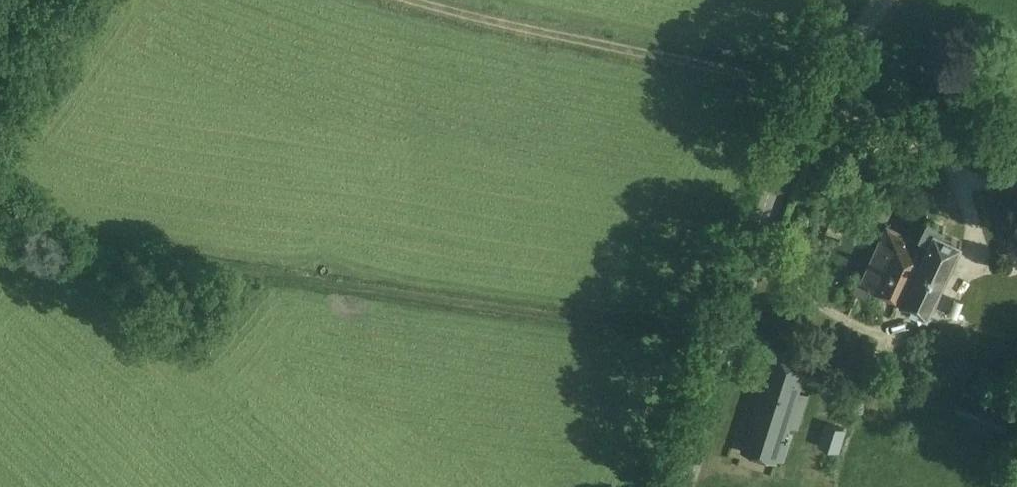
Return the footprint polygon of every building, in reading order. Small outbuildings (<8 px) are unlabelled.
[(931,239),(929,243),(888,223),(860,282),(927,313),(961,241),(941,232),(944,224),(928,217),(920,233),(931,239)] [(771,354),(742,450),(778,461),(779,457),(782,458),(788,439),(785,438),(790,421),(800,424),(809,395),(799,392),(807,365),(771,354)] [(982,400),(964,393),(957,409),(1016,432),(1016,414),(995,406),(1001,391),(987,386),(982,400)] [(827,422),(820,446),(838,451),(845,428),(827,422)]
